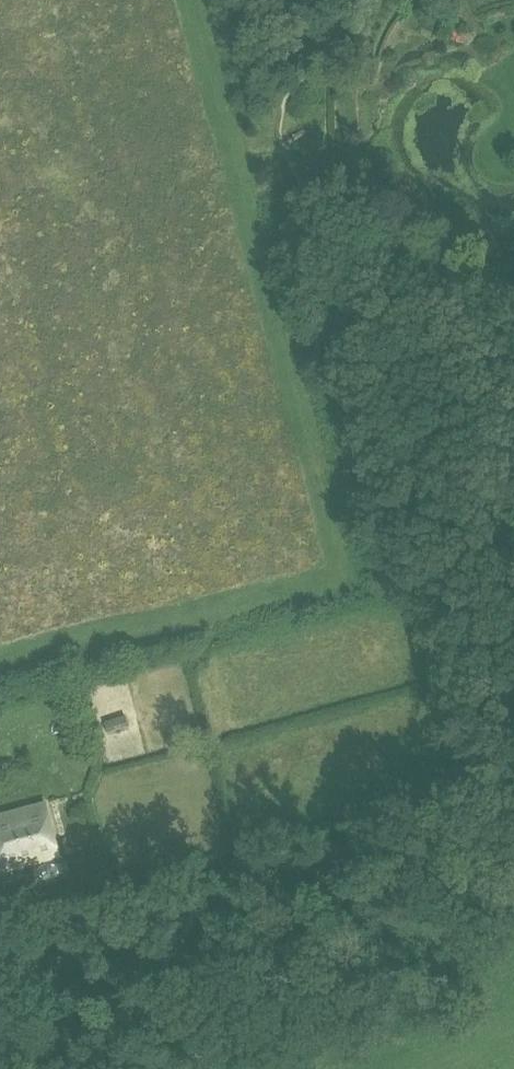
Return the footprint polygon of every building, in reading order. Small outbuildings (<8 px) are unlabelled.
[(1,870),(60,854),(45,801),(0,814),(0,865),(1,870)]
